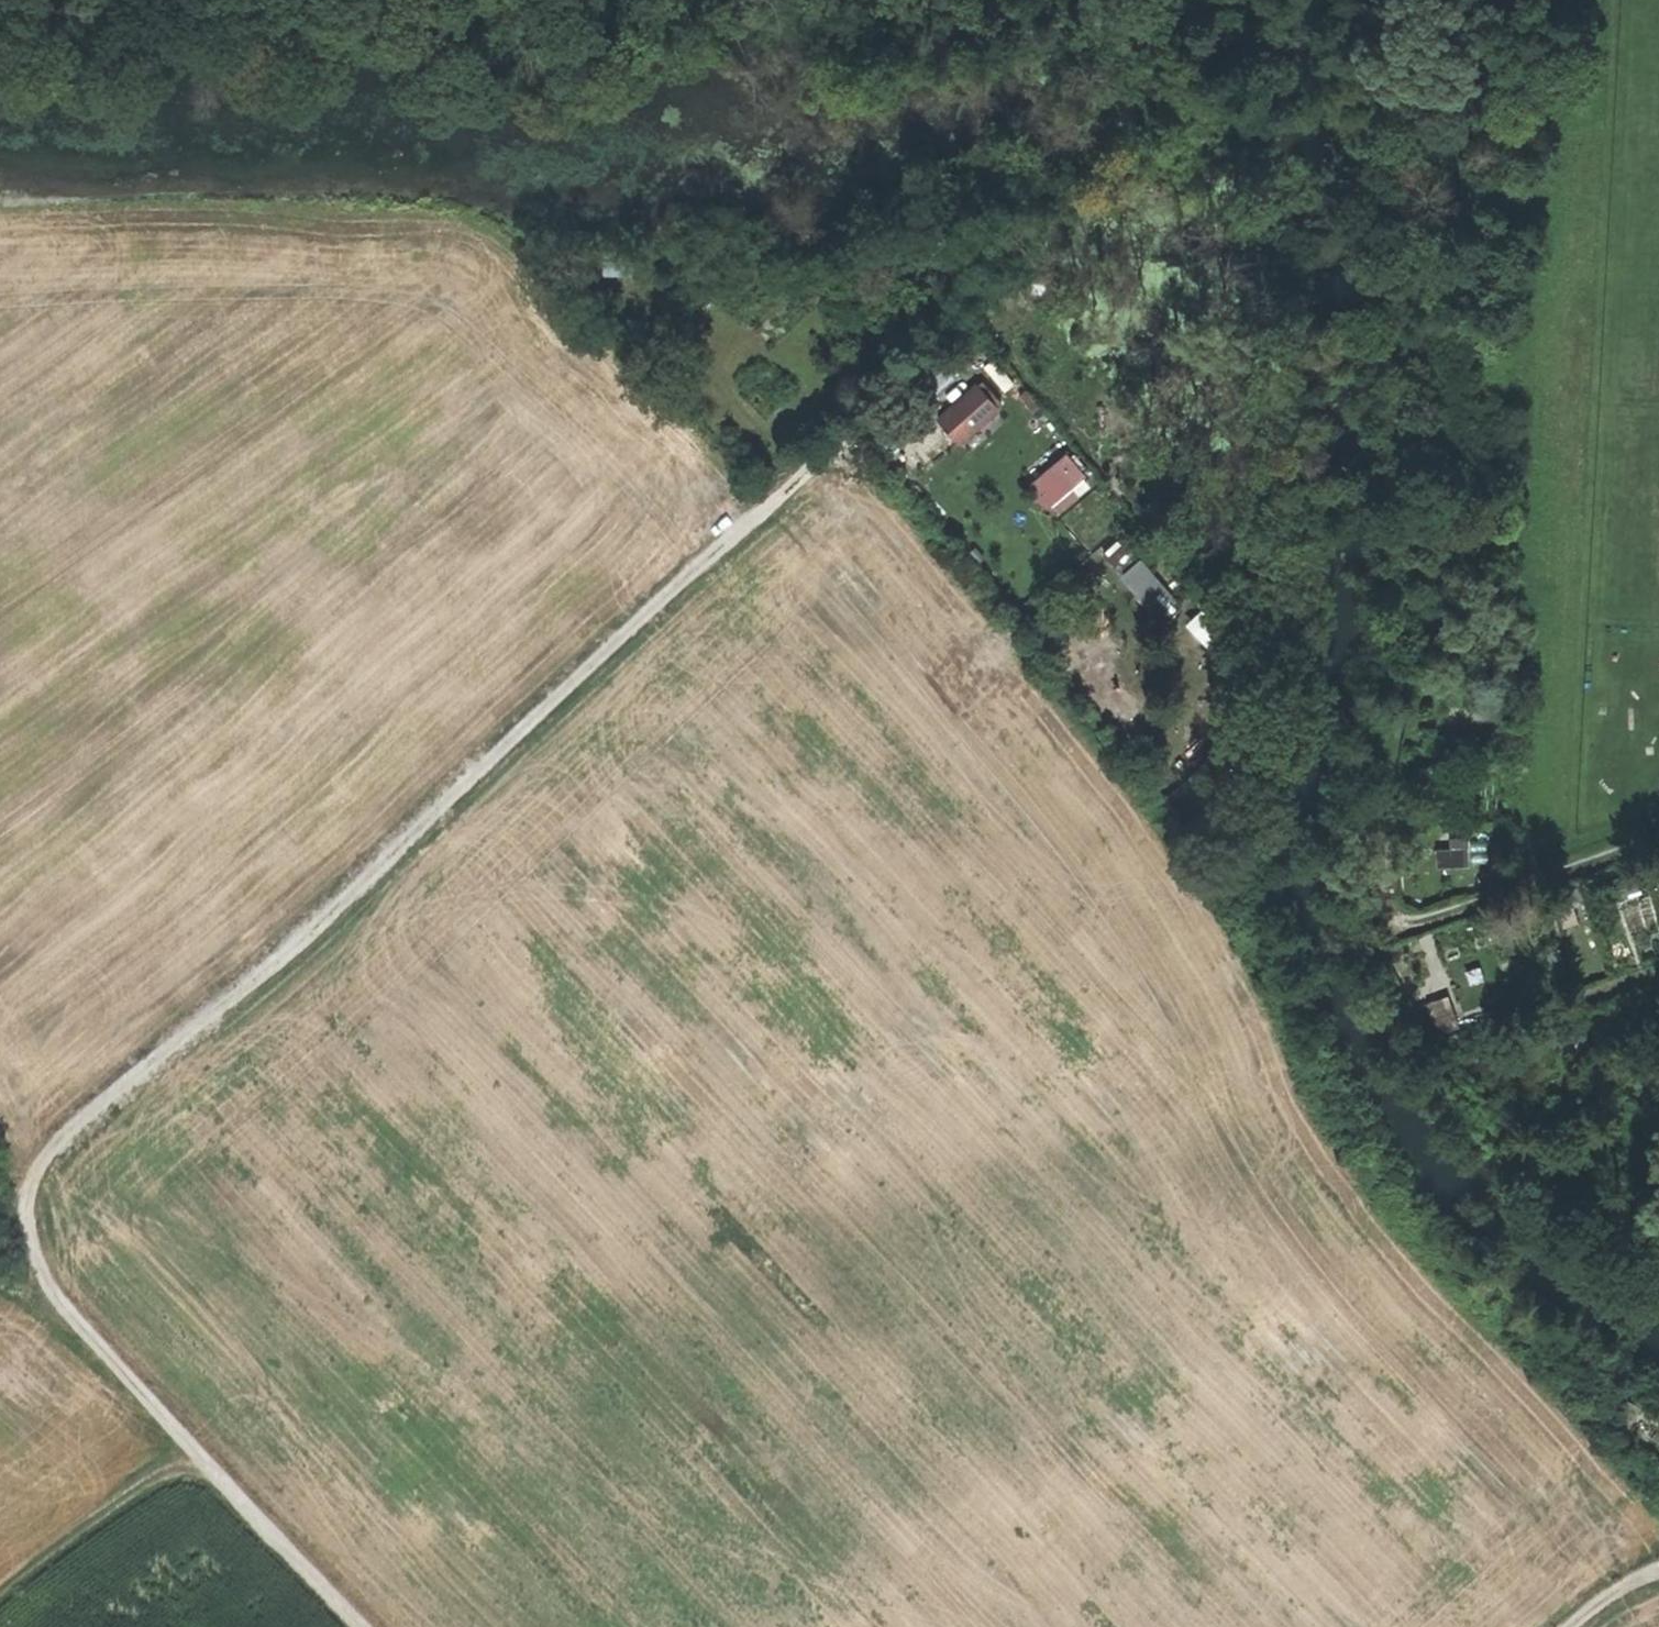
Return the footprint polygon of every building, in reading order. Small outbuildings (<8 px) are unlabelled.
[(979,386),(936,421),(958,448),(1001,413),(979,386)] [(1057,466),(1031,489),(1048,513),(1077,491),(1057,466)] [(1152,612),(1173,593),(1137,556),(1117,575),(1152,612)] [(1465,865),(1465,847),(1434,847),(1434,866),(1465,865)] [(1422,1002),(1433,1034),(1459,1025),(1448,993),(1422,1002)]
